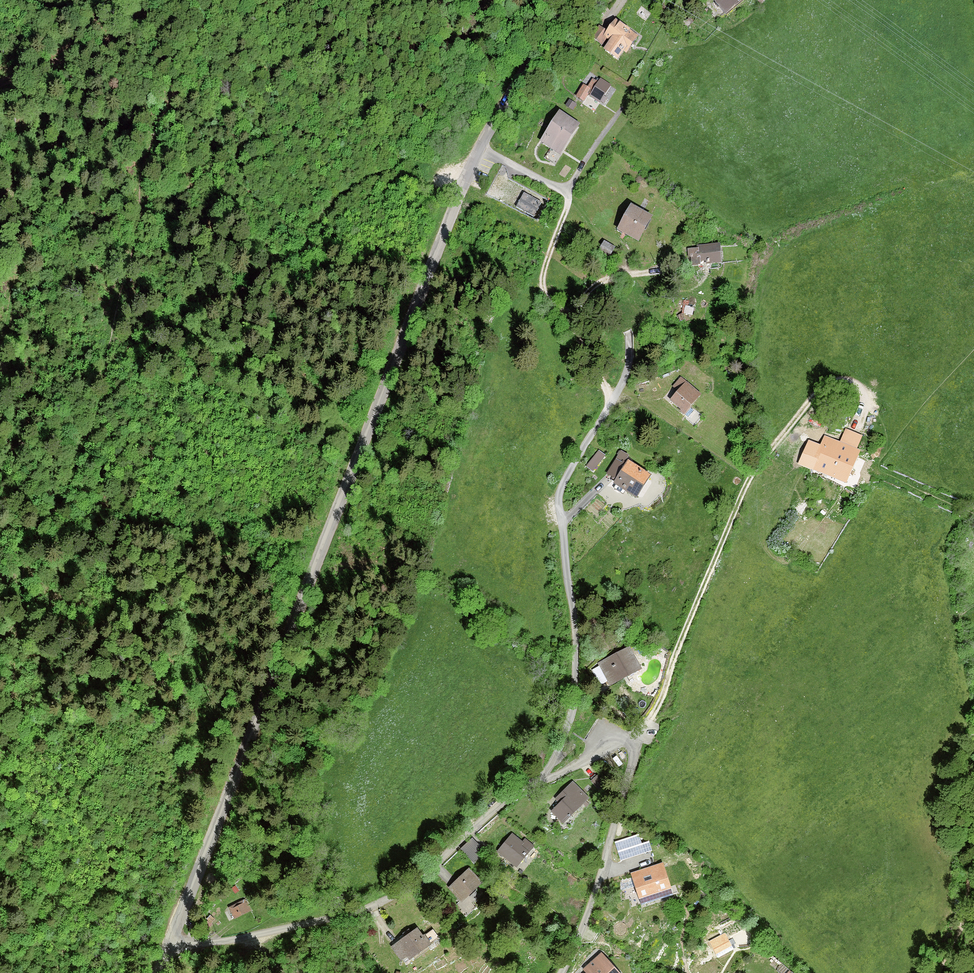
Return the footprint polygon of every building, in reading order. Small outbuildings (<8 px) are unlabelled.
[(727,15),(744,0),(714,0),(727,15)] [(599,26),(589,38),(619,62),(638,37),(616,20),(607,32),(599,26)] [(582,83),(574,95),(585,103),(588,98),(602,107),(615,87),(601,78),(598,83),(592,79),(587,87),(582,83)] [(540,141),(561,155),(580,126),(560,112),(540,141)] [(631,205),(616,232),(638,244),(653,217),(631,205)] [(721,245),(688,247),(689,267),(722,266),(721,245)] [(679,392),(671,402),(686,415),(702,397),(681,378),(673,387),(679,392)] [(793,460),(799,463),(848,484),(862,451),(857,449),(861,439),(846,432),(842,443),(815,431),(807,449),(799,446),(793,460)] [(613,486),(636,501),(652,478),(628,462),(631,458),(622,451),(606,475),(616,482),(613,486)] [(598,668),(592,671),(601,688),(608,683),(611,688),(643,671),(631,647),(597,665),(598,668)] [(551,813),(563,826),(590,801),(573,783),(555,800),(560,805),(551,813)] [(514,835),(499,853),(517,868),(533,847),(526,842),(524,844),(514,835)] [(470,869),(450,889),(465,903),(484,883),(470,869)] [(654,871),(629,889),(651,919),(658,914),(656,910),(674,897),(654,871)] [(230,911),(235,921),(251,913),(246,903),(230,911)] [(430,945),(418,928),(388,950),(400,967),(430,945)] [(584,970),(586,972),(622,972),(602,953),(584,970)]
